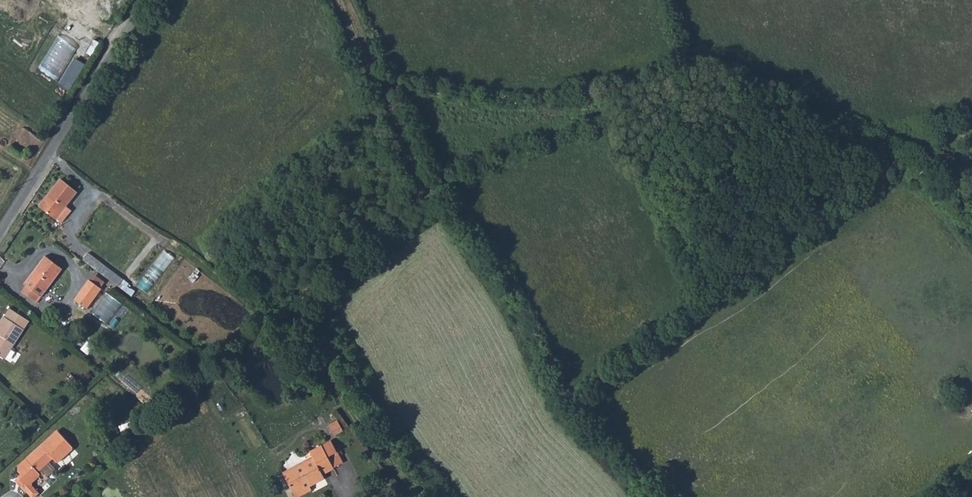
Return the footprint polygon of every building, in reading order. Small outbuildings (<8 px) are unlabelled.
[(58,78),(78,47),(61,36),(41,66),(58,78)] [(35,144),(22,135),(16,144),(28,154),(35,144)] [(62,177),(43,204),(57,215),(77,189),(62,177)] [(167,250),(152,267),(162,275),(177,258),(167,250)] [(127,279),(93,252),(87,260),(121,287),(127,279)] [(49,254),(27,283),(29,284),(25,290),(37,299),(41,294),(43,295),(65,268),(63,266),(49,254)] [(140,286),(152,291),(158,277),(146,272),(140,286)] [(105,289),(93,279),(78,298),(90,307),(105,289)] [(93,313),(111,323),(124,301),(107,291),(93,313)] [(10,319),(9,317),(0,330),(0,333),(3,336),(0,341),(0,355),(8,361),(33,323),(16,311),(10,319)] [(21,475),(24,478),(20,481),(25,488),(23,490),(29,496),(39,496),(34,490),(34,487),(42,481),(42,479),(41,477),(56,464),(59,468),(62,469),(76,457),(77,454),(65,440),(58,445),(55,443),(22,469),(21,475)] [(318,457),(288,472),(300,493),(313,486),(329,477),(327,474),(339,468),(332,456),(342,451),(336,441),(315,452),(318,457)] [(342,451),(332,456),(339,468),(349,463),(342,451)] [(17,484),(22,491),(25,488),(20,481),(17,484)] [(313,486),(300,493),(302,496),(315,490),(313,486)]
